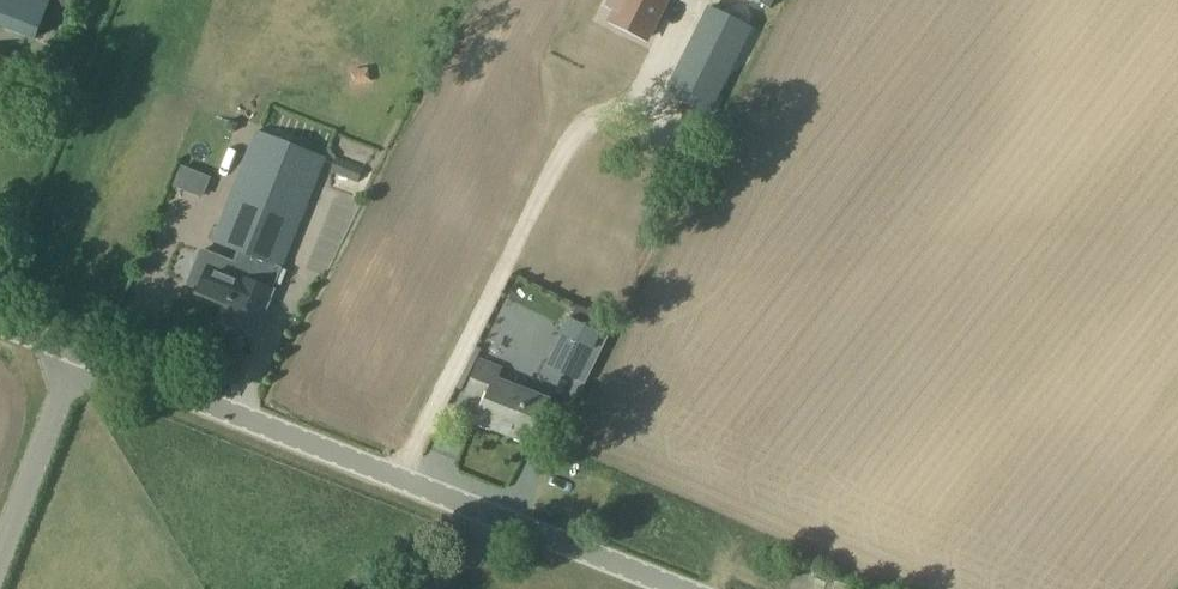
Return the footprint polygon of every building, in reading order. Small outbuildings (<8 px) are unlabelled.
[(34,41),(51,0),(0,0),(0,28),(34,41)] [(609,21),(645,39),(665,0),(619,0),(609,21)] [(773,1),(773,0),(761,0),(760,4),(769,8),(773,1)] [(708,6),(677,68),(690,75),(678,100),(708,115),(752,29),(708,6)] [(202,250),(188,284),(199,289),(197,293),(230,307),(223,323),(255,335),(273,291),(270,289),(278,268),(282,269),(326,159),(255,131),(210,242),(239,253),(234,265),(227,263),(228,261),(202,250)] [(335,158),(329,172),(358,184),(363,169),(335,158)] [(549,363),(579,378),(603,331),(573,316),(549,363)] [(532,443),(548,400),(495,380),(499,369),(479,362),(467,394),(485,401),(477,422),(532,443)]
